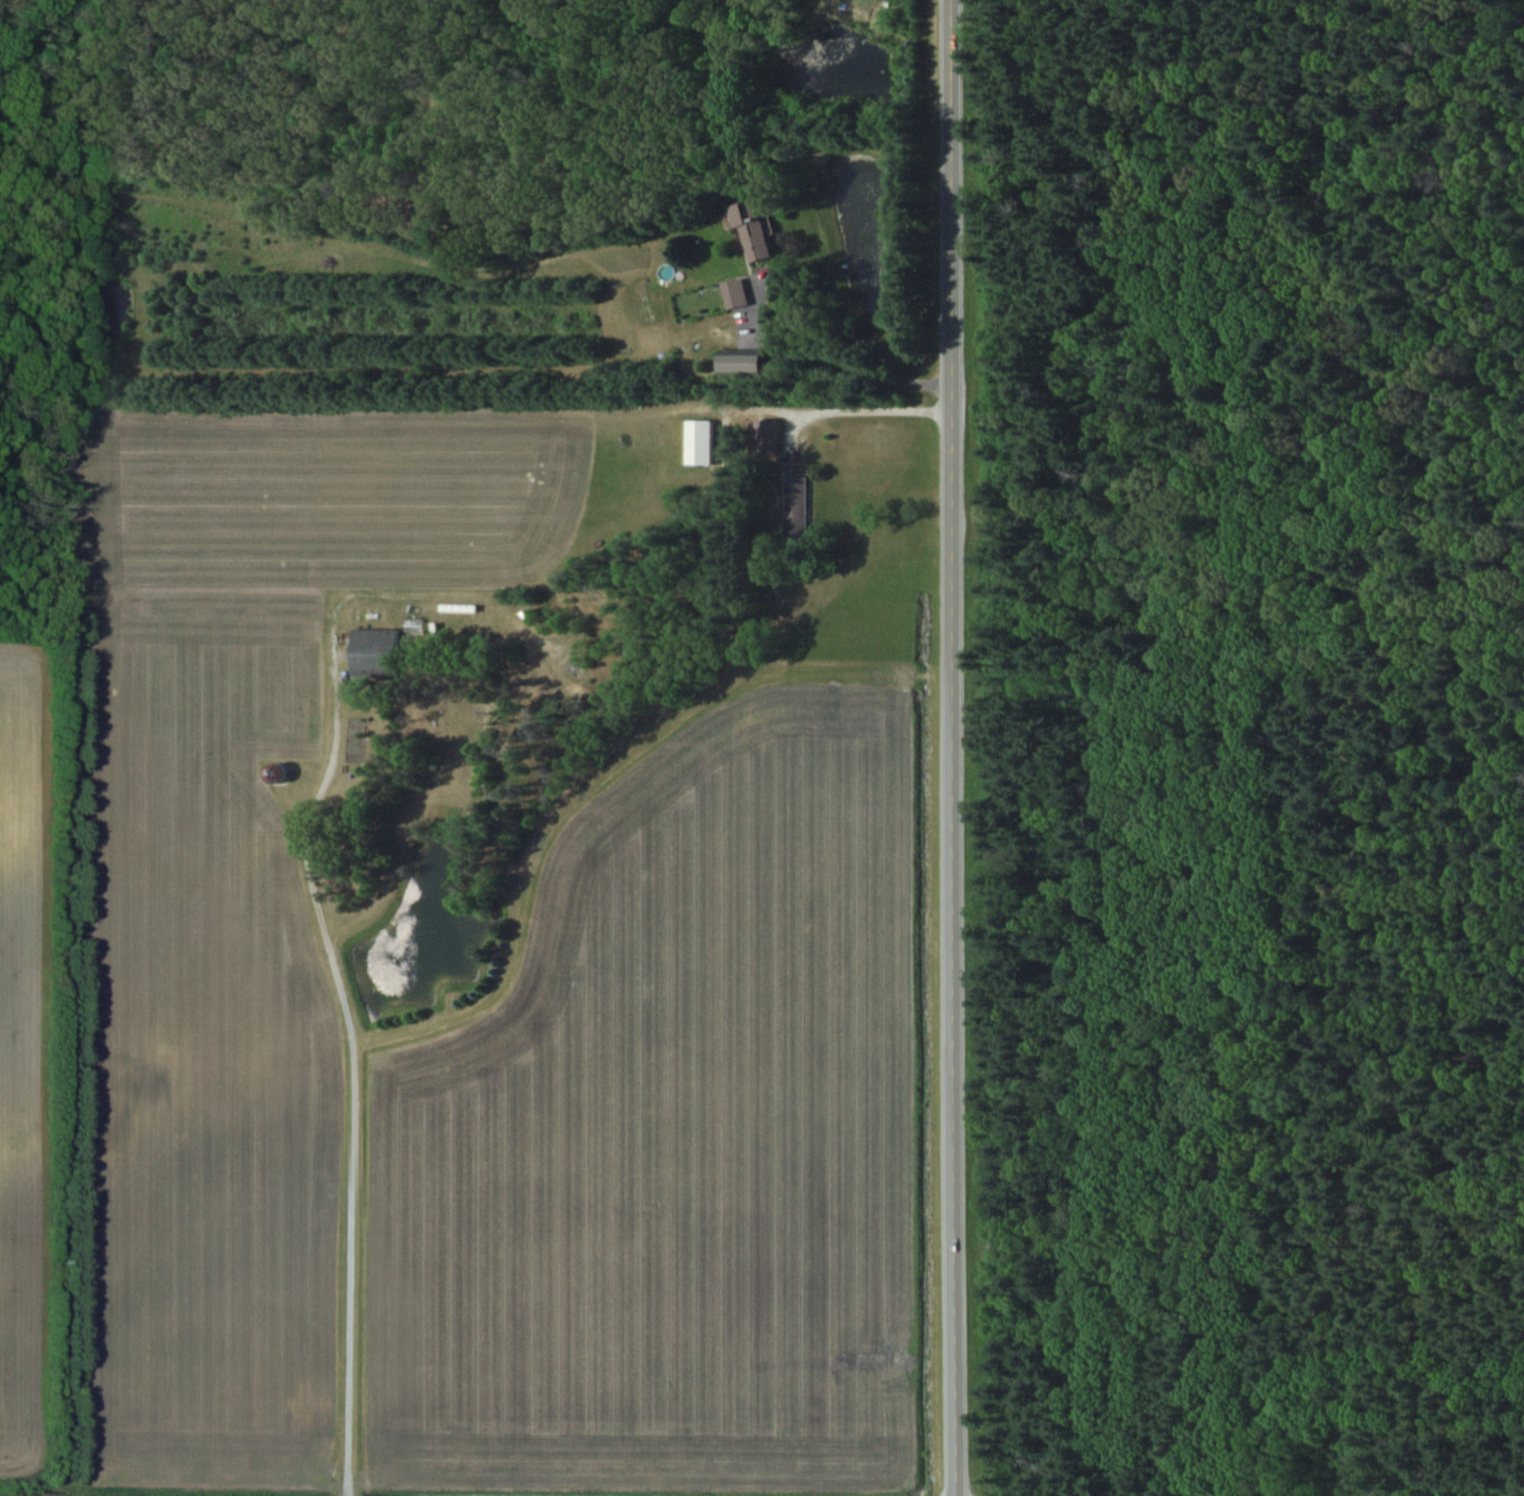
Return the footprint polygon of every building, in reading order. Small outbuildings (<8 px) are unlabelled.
[(748,265),(775,257),(765,217),(762,218),(757,200),(733,206),(748,265)] [(724,282),(730,308),(750,304),(744,277),(724,282)] [(724,376),(766,376),(766,353),(724,353),(724,376)] [(713,419),(687,419),(687,465),(713,465),(713,419)] [(809,477),(786,477),(786,530),(809,530),(809,477)] [(398,628),(353,628),(353,679),(398,679),(398,628)] [(283,763),(269,766),(272,783),(286,780),(283,763)]
